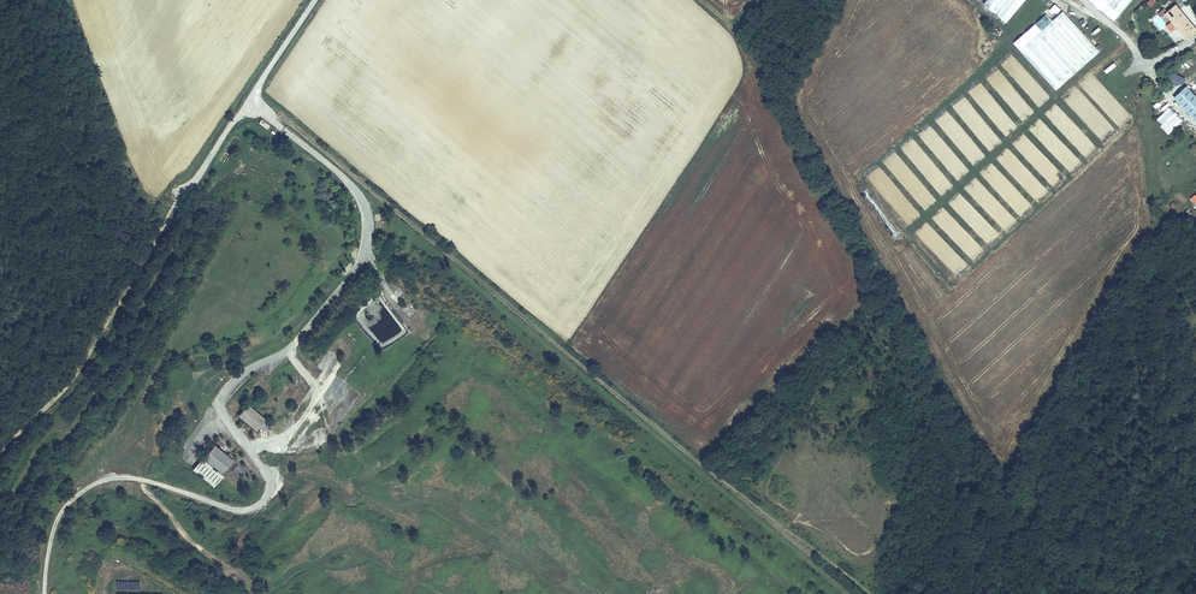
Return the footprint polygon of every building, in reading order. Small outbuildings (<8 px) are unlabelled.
[(984,4),(1006,21),(1024,0),(987,0),(984,4)] [(1019,8),(1022,11),(1032,0),(1031,0),(1027,0),(1019,8)] [(1115,19),(1131,0),(1091,0),(1115,19)] [(1190,40),(1193,37),(1195,35),(1195,24),(1179,3),(1168,11),(1190,40)] [(1015,41),(1057,88),(1098,52),(1057,5),(1015,41)] [(1183,83),(1184,74),(1169,73),(1168,82),(1183,83)] [(1189,85),(1179,94),(1195,114),(1195,93),(1189,85)] [(1169,105),(1155,120),(1169,133),(1183,119),(1169,105)] [(260,119),(258,123),(267,128),(269,123),(260,119)] [(268,424),(247,406),(238,417),(256,433),(257,431),(260,434),(268,424)] [(205,413),(204,421),(211,422),(212,415),(205,413)] [(222,476),(233,463),(213,446),(202,459),(222,476)] [(201,460),(197,466),(217,483),(221,477),(201,460)] [(217,483),(197,466),(193,472),(212,488),(217,483)]
